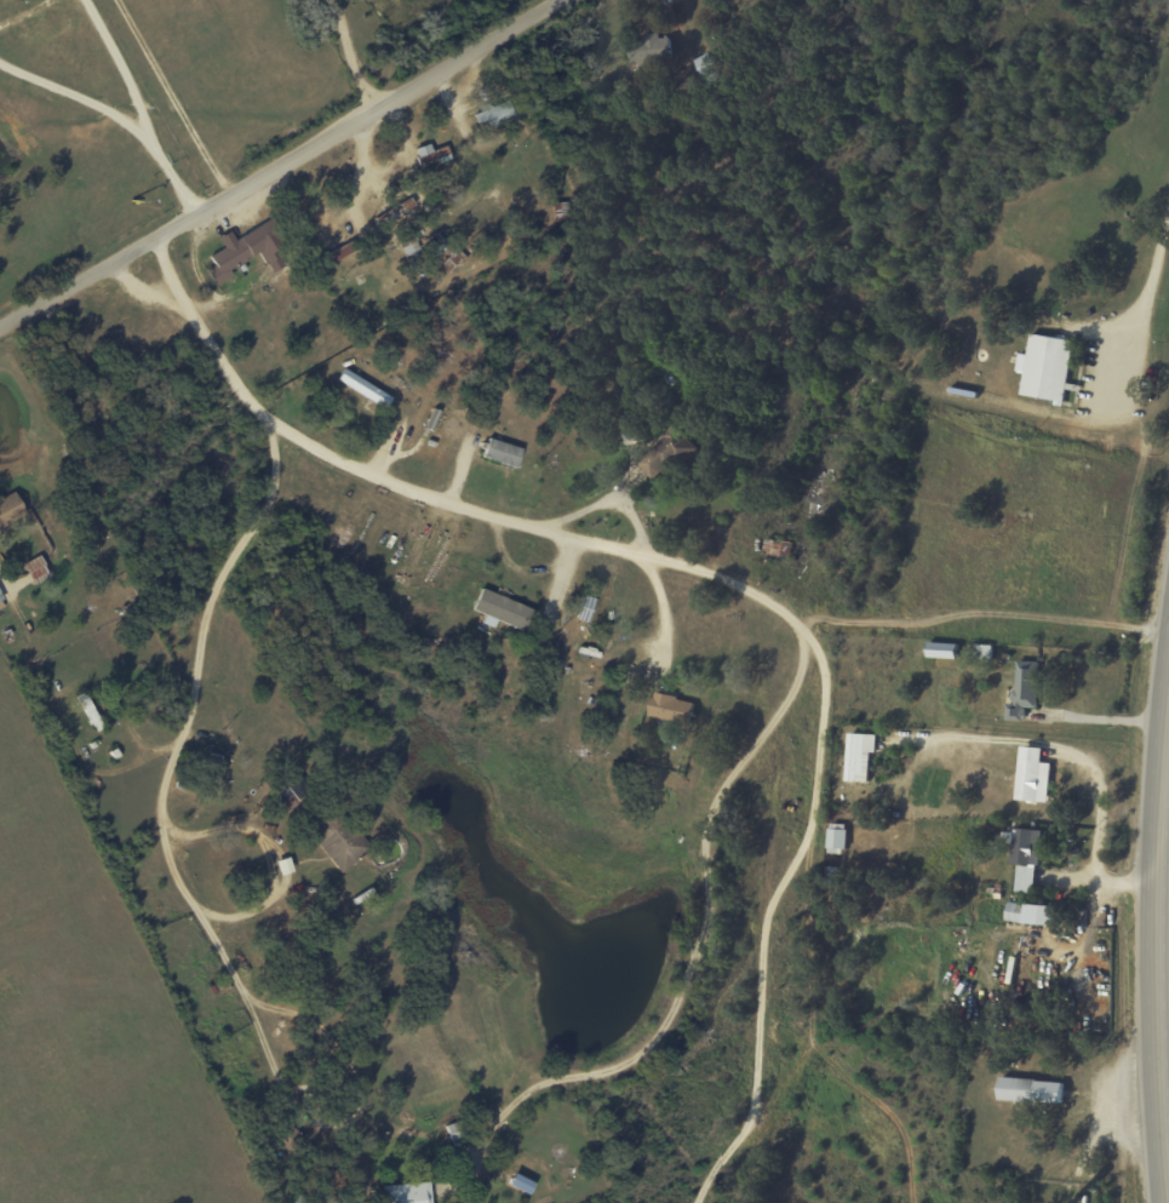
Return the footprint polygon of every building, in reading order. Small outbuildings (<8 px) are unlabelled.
[(660,39),(659,34),(642,36),(643,43),(629,44),(631,64),(672,60),(669,38),(660,39)] [(707,87),(722,80),(710,53),(695,59),(707,87)] [(473,115),(478,125),(487,121),(490,127),(514,116),(506,100),(473,115)] [(431,150),(429,144),(413,149),(419,167),(449,157),(445,146),(431,150)] [(374,217),(379,225),(414,206),(409,198),(374,217)] [(234,239),(230,231),(218,237),(223,248),(209,256),(214,267),(207,271),(214,285),(232,276),(229,270),(260,254),(270,273),(283,266),(276,251),(285,247),(271,220),(234,239)] [(398,239),(404,258),(420,253),(413,233),(398,239)] [(357,247),(352,239),(341,247),(345,254),(357,247)] [(454,246),(452,249),(442,240),(431,252),(450,270),(464,255),(454,246)] [(318,260),(322,267),(339,257),(335,250),(318,260)] [(1073,341),(1030,334),(1027,355),(1018,354),(1015,372),(1023,373),(1020,396),(1063,403),(1073,341)] [(391,396),(343,369),(337,380),(385,407),(391,396)] [(635,461),(654,484),(696,449),(676,426),(635,461)] [(483,460),(517,467),(521,446),(487,440),(483,460)] [(24,515),(14,492),(0,499),(0,526),(24,515)] [(33,585),(50,577),(40,555),(24,563),(33,585)] [(532,609),(481,588),(472,610),(523,631),(532,609)] [(927,659),(957,660),(958,644),(928,643),(927,659)] [(991,646),(977,646),(977,661),(991,661),(991,646)] [(1006,721),(1024,722),(1024,709),(1038,709),(1039,663),(1015,662),(1014,705),(1006,705),(1006,721)] [(693,700),(652,695),(648,718),(690,724),(693,700)] [(869,783),(870,753),(876,753),(876,736),(848,734),(846,782),(869,783)] [(1047,804),(1052,764),(1041,763),(1043,750),(1022,747),(1015,800),(1047,804)] [(337,871),(370,850),(347,815),(315,836),(337,871)] [(827,850),(846,850),(847,825),(828,824),(827,850)] [(1015,893),(1036,894),(1039,831),(1013,830),(1011,866),(1016,866),(1015,893)] [(1058,926),(1059,907),(1007,905),(1006,924),(1058,926)] [(1061,1103),(1062,1081),(999,1079),(999,1102),(1061,1103)] [(302,1141),(291,1126),(281,1133),(284,1138),(278,1142),(286,1153),(302,1141)] [(429,1182),(383,1186),(385,1202),(431,1202),(429,1182)]
